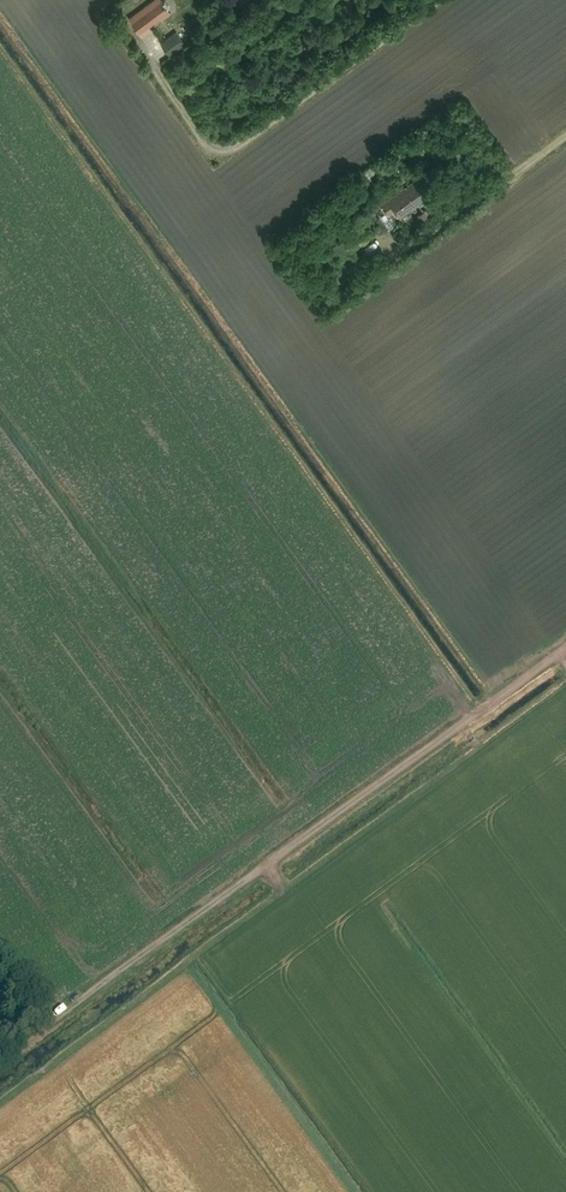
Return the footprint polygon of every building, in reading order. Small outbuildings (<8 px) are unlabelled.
[(129,18),(143,38),(152,32),(149,27),(161,19),(162,20),(171,14),(161,0),(154,0),(129,18)] [(176,32),(160,43),(170,56),(185,44),(176,32)] [(394,173),(401,168),(396,161),(389,166),(394,173)] [(365,188),(373,182),(368,175),(360,181),(365,188)] [(424,196),(428,193),(418,179),(379,206),(387,218),(394,213),(399,220),(427,200),(424,196)] [(430,219),(424,212),(418,216),(424,224),(430,219)] [(352,253),(342,240),(334,246),(344,259),(352,253)]
